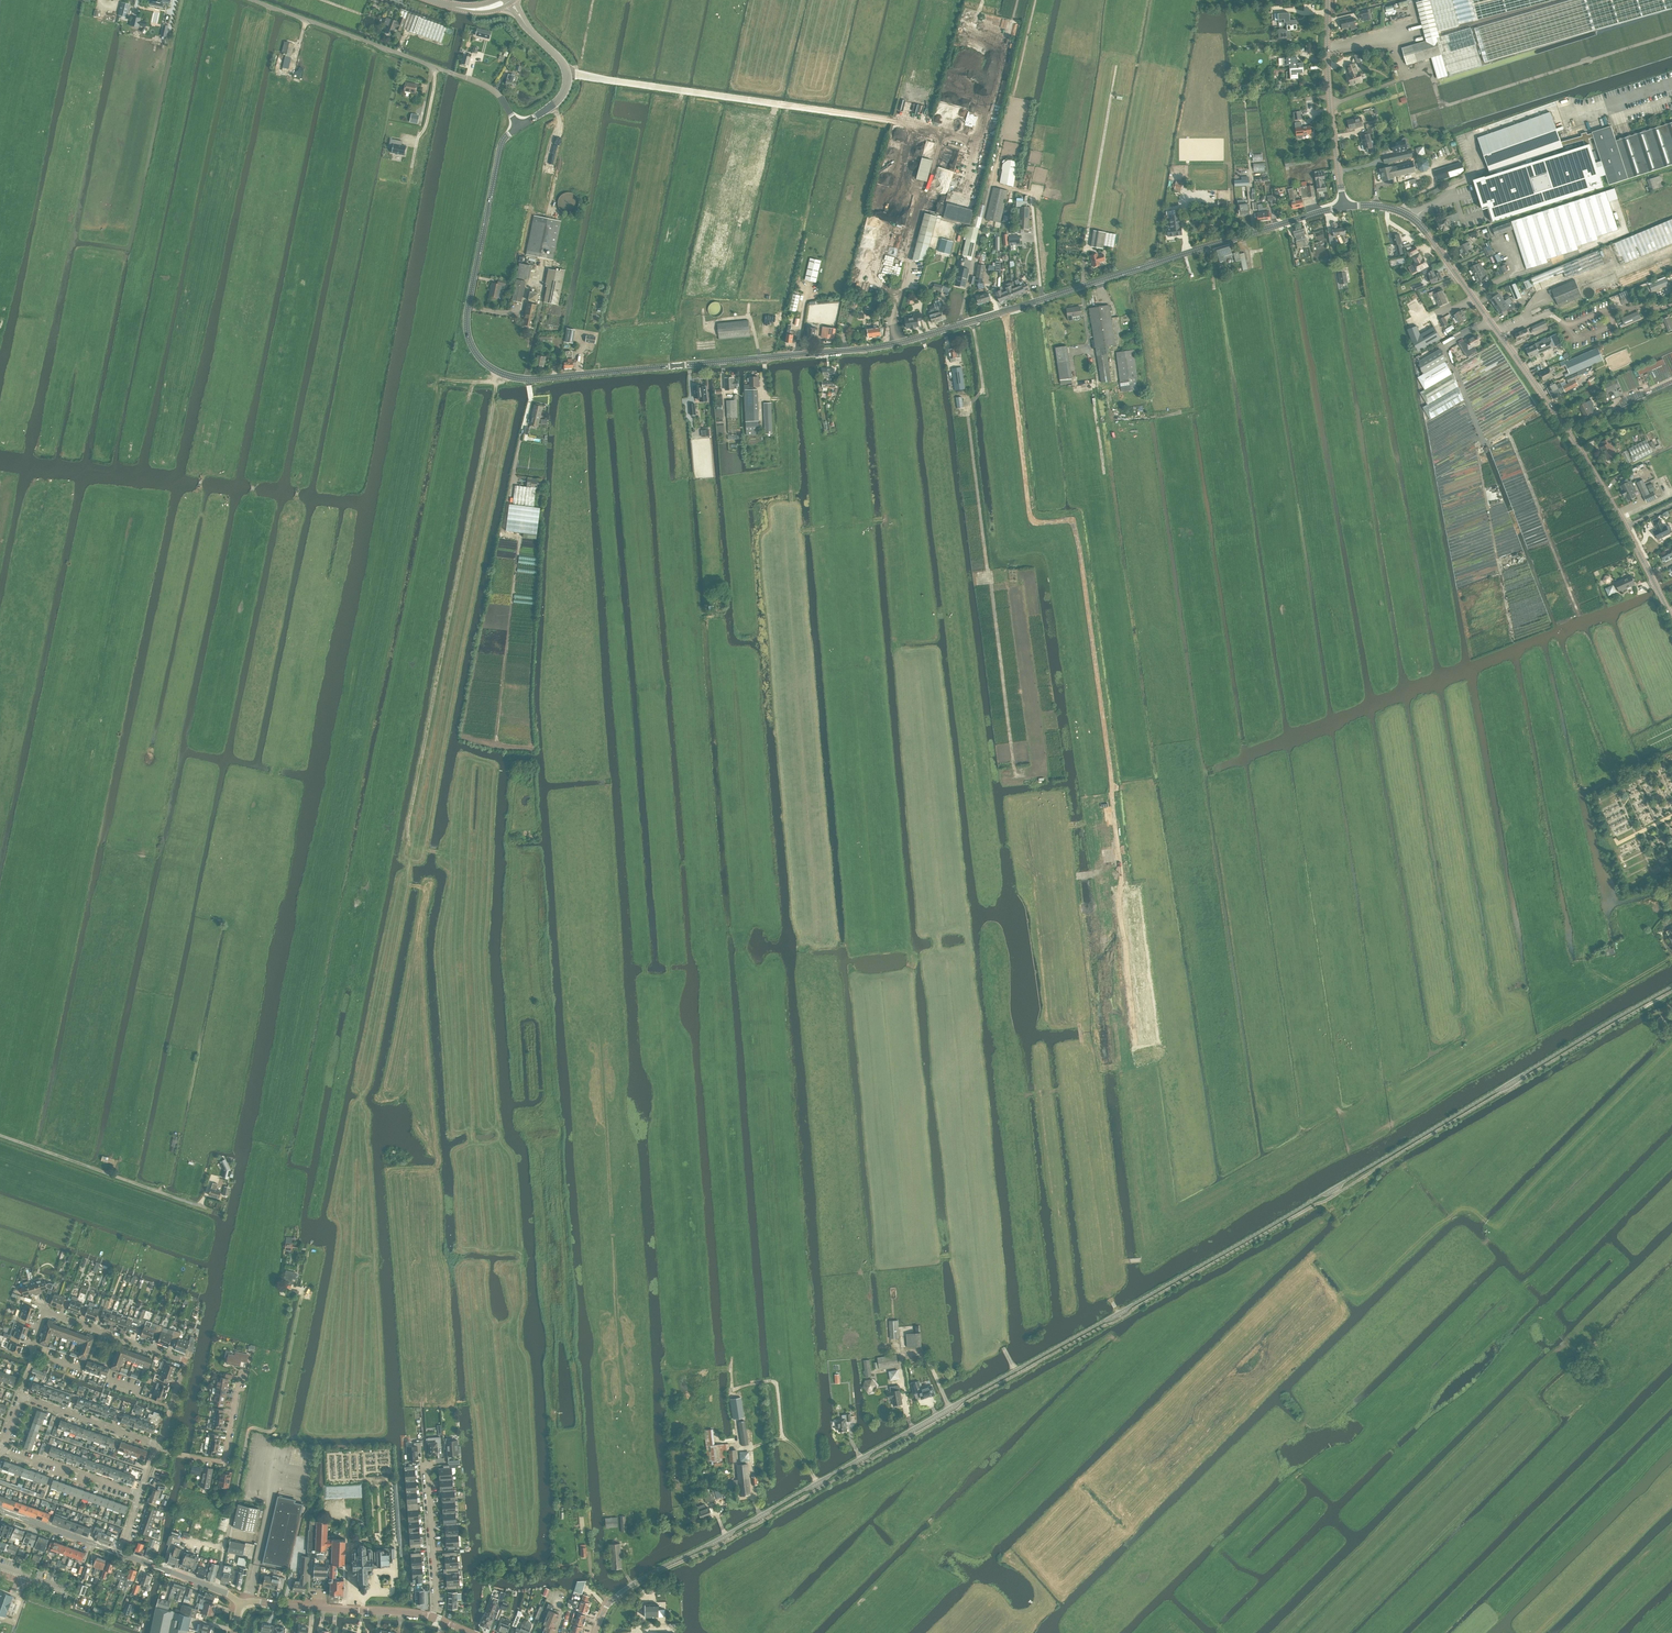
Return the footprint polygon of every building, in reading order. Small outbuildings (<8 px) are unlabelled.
[(1416,3),(1426,41),(1402,48),(1407,65),(1432,58),(1438,79),(1482,66),(1471,28),(1440,37),(1439,32),(1459,26),(1459,25),(1531,7),(1556,0),(1557,0),(1426,0),(1416,3)] [(1475,28),(1484,62),(1671,9),(1671,0),(1574,0),(1475,28)] [(127,18),(130,5),(122,3),(118,16),(127,18)] [(453,29),(401,10),(398,17),(400,18),(398,23),(386,18),(383,25),(388,26),(386,33),(392,35),(394,29),(401,32),(402,28),(441,43),(445,33),(451,35),(453,29)] [(1367,11),(1357,13),(1359,19),(1362,18),(1363,21),(1370,20),(1367,11)] [(1290,21),(1289,13),(1276,14),(1277,23),(1286,23),(1287,26),(1297,25),(1296,20),(1290,21)] [(1356,29),(1353,17),(1340,20),(1342,29),(1351,27),(1351,30),(1356,29)] [(1279,39),(1291,38),(1290,30),(1297,30),(1297,25),(1287,26),(1287,29),(1279,30),(1279,39)] [(475,36),(489,39),(491,32),(477,28),(475,36)] [(285,42),(282,52),(292,55),(294,44),(285,42)] [(468,66),(471,55),(468,54),(467,56),(463,55),(461,64),(468,66)] [(1297,63),(1297,57),(1282,58),(1283,66),(1290,65),(1290,68),(1293,68),(1303,68),(1303,63),(1297,63)] [(1354,64),(1347,66),(1348,70),(1349,70),(1351,75),(1347,77),(1348,78),(1348,80),(1349,83),(1350,83),(1351,85),(1362,81),(1361,79),(1362,78),(1361,75),(1360,74),(1359,72),(1357,73),(1354,64)] [(1304,73),(1303,68),(1293,68),(1290,68),(1290,72),(1286,72),(1287,79),(1298,78),(1297,73),(1304,73)] [(515,87),(516,81),(515,81),(516,78),(507,75),(505,85),(515,87)] [(415,93),(417,84),(406,82),(404,90),(415,93)] [(1295,119),(1302,119),(1301,111),(1294,111),(1295,119)] [(1551,112),(1478,138),(1491,173),(1495,172),(1496,175),(1486,178),(1485,177),(1474,181),(1483,211),(1490,209),(1494,222),(1604,187),(1601,177),(1606,175),(1609,185),(1671,165),(1671,122),(1616,141),(1611,126),(1592,132),(1592,133),(1587,135),(1587,132),(1582,134),(1582,136),(1561,142),(1551,112)] [(411,114),(409,122),(418,124),(419,115),(411,114)] [(1361,117),(1347,121),(1346,122),(1347,124),(1348,124),(1349,129),(1363,126),(1361,117)] [(1301,122),(1295,123),(1296,136),(1296,137),(1297,137),(1297,138),(1298,139),(1299,139),(1300,139),(1301,139),(1302,138),(1302,137),(1302,136),(1303,136),(1303,135),(1311,134),(1311,133),(1312,133),(1312,132),(1313,132),(1314,131),(1314,130),(1314,129),(1313,128),(1313,127),(1312,127),(1311,127),(1310,127),(1310,126),(1302,127),(1301,122)] [(1371,140),(1369,134),(1365,135),(1361,136),(1363,145),(1362,145),(1361,146),(1362,149),(1363,150),(1368,149),(1368,152),(1373,151),(1372,148),(1373,148),(1372,144),(1374,144),(1373,139),(1371,140)] [(1392,143),(1394,151),(1394,152),(1396,151),(1397,154),(1383,157),(1385,164),(1417,157),(1415,148),(1406,150),(1406,149),(1407,149),(1407,148),(1406,143),(1407,143),(1408,141),(1408,140),(1407,138),(1406,138),(1405,137),(1403,138),(1402,139),(1402,141),(1392,143)] [(390,139),(389,146),(392,147),(391,153),(392,153),(404,155),(404,156),(406,146),(401,146),(398,145),(399,141),(390,139)] [(1285,167),(1310,163),(1309,157),(1284,161),(1285,167)] [(1003,169),(1000,183),(1013,187),(1016,172),(1016,171),(1017,171),(1017,170),(1017,169),(1017,168),(1017,167),(1017,166),(1017,165),(1017,164),(1016,164),(1016,163),(1015,163),(1015,162),(1014,162),(1014,161),(1013,161),(1012,161),(1012,160),(1011,160),(1010,160),(1009,160),(1008,160),(1008,161),(1007,161),(1006,161),(1006,162),(1005,162),(1005,163),(1004,163),(1004,164),(1003,164),(1003,165),(1003,166),(1003,167),(1003,168),(1003,169)] [(1448,167),(1435,171),(1438,181),(1451,177),(1450,175),(1449,173),(1451,172),(1452,174),(1466,168),(1463,161),(1460,163),(1460,162),(1449,167),(1450,170),(1449,171),(1448,167)] [(1384,169),(1381,169),(1384,181),(1394,179),(1394,177),(1416,172),(1413,162),(1395,166),(1394,165),(1391,166),(1391,167),(1384,169)] [(1319,173),(1318,171),(1315,172),(1316,179),(1317,186),(1316,186),(1317,192),(1325,191),(1325,185),(1322,185),(1322,179),(1324,179),(1323,172),(1319,173)] [(1660,176),(1647,180),(1650,187),(1651,190),(1665,186),(1662,177),(1660,176)] [(1241,180),(1234,181),(1234,183),(1234,186),(1249,186),(1249,177),(1241,177),(1241,180)] [(1181,190),(1183,182),(1176,181),(1174,189),(1181,190)] [(1302,187),(1300,187),(1302,198),(1315,196),(1313,185),(1307,186),(1306,181),(1301,182),(1302,187)] [(985,205),(989,188),(985,187),(981,204),(980,204),(977,216),(975,216),(972,228),(967,226),(964,237),(967,238),(963,255),(972,257),(979,228),(982,218),(985,205)] [(1000,223),(1008,191),(993,187),(986,219),(1000,223)] [(1295,201),(1293,188),(1288,189),(1291,202),(1293,208),(1303,206),(1302,199),(1295,201)] [(1527,269),(1548,262),(1547,259),(1578,249),(1577,246),(1598,239),(1597,236),(1618,230),(1606,191),(1543,211),(1511,222),(1527,269)] [(579,206),(579,204),(579,202),(578,200),(577,198),(575,196),(574,195),(572,194),(570,193),(568,193),(566,193),(564,193),(561,194),(560,196),(558,198),(557,199),(556,201),(556,204),(556,206),(557,208),(558,210),(559,212),(561,214),(562,215),(565,215),(567,216),(570,215),(572,215),(574,214),(575,212),(577,211),(578,209),(579,206)] [(1244,200),(1238,201),(1238,205),(1239,215),(1250,214),(1249,204),(1246,204),(1246,203),(1244,203),(1244,200)] [(948,203),(943,218),(970,225),(974,210),(948,203)] [(1029,229),(1030,207),(1020,207),(1019,229),(1029,229)] [(1268,211),(1267,208),(1262,208),(1263,212),(1264,220),(1271,219),(1269,211),(1268,211)] [(1179,210),(1168,211),(1171,228),(1167,228),(1168,237),(1182,235),(1181,227),(1180,227),(1179,222),(1180,222),(1179,210)] [(915,252),(913,252),(914,261),(926,260),(936,222),(938,217),(925,213),(915,252)] [(1460,219),(1458,215),(1455,215),(1446,218),(1446,219),(1443,220),(1443,221),(1438,223),(1440,229),(1443,228),(1444,231),(1450,229),(1448,223),(1460,219)] [(553,260),(561,221),(534,216),(526,255),(553,260)] [(1671,243),(1671,219),(1613,244),(1621,265),(1671,243)] [(1338,229),(1335,222),(1331,223),(1334,229),(1332,230),(1333,236),(1337,236),(1340,235),(1343,243),(1348,241),(1345,235),(1346,234),(1345,228),(1338,229)] [(1495,235),(1513,229),(1511,223),(1493,229),(1495,235)] [(1305,238),(1304,235),(1306,234),(1304,226),(1298,227),(1303,247),(1304,246),(1304,247),(1308,246),(1306,238),(1305,238)] [(1303,247),(1298,227),(1292,229),(1295,237),(1296,241),(1295,241),(1297,248),(1303,247)] [(1113,248),(1116,234),(1094,230),(1091,247),(1103,249),(1103,246),(1113,248)] [(1400,234),(1392,236),(1394,245),(1396,245),(1398,253),(1399,255),(1403,254),(1402,252),(1401,244),(1402,244),(1400,234)] [(1020,235),(1008,236),(1009,245),(1010,245),(1011,251),(1016,250),(1016,245),(1021,244),(1020,235)] [(952,241),(943,239),(939,252),(949,254),(952,241)] [(1463,256),(1473,251),(1469,242),(1459,247),(1463,256)] [(1233,256),(1230,246),(1220,249),(1220,248),(1217,249),(1217,250),(1216,250),(1219,262),(1224,261),(1223,259),(1233,256)] [(1416,247),(1407,251),(1410,257),(1419,252),(1416,247)] [(1531,279),(1524,282),(1527,289),(1534,286),(1536,292),(1604,264),(1598,250),(1531,278),(1531,279)] [(1240,260),(1243,271),(1248,270),(1244,253),(1239,254),(1240,260)] [(1416,263),(1408,267),(1412,275),(1428,266),(1424,258),(1423,259),(1420,253),(1413,257),(1416,263)] [(1098,256),(1098,254),(1090,256),(1093,267),(1100,265),(1100,262),(1105,261),(1103,254),(1098,256)] [(816,282),(821,261),(810,259),(805,280),(816,282)] [(528,281),(532,266),(519,263),(516,278),(528,281)] [(1474,275),(1484,270),(1481,263),(1471,268),(1474,275)] [(979,290),(985,288),(983,282),(983,279),(985,266),(978,264),(976,277),(977,277),(975,283),(978,284),(977,284),(979,290)] [(955,278),(954,282),(956,282),(955,286),(965,288),(969,270),(960,267),(957,279),(955,278)] [(558,305),(565,270),(560,269),(560,271),(552,269),(549,284),(547,284),(544,302),(558,305)] [(1435,274),(1434,270),(1428,272),(1430,276),(1429,277),(1432,282),(1434,281),(1435,282),(1442,279),(1439,272),(1435,274)] [(1480,286),(1490,280),(1484,270),(1474,275),(1480,286)] [(1340,285),(1348,283),(1346,272),(1338,273),(1340,285)] [(1665,278),(1665,277),(1649,284),(1650,285),(1649,285),(1652,292),(1669,285),(1666,278),(1665,278)] [(521,303),(526,281),(516,279),(512,301),(521,303)] [(505,286),(506,281),(498,280),(497,284),(492,283),(489,296),(498,298),(501,285),(505,286)] [(1016,280),(1015,281),(1017,287),(1021,297),(1023,296),(1022,294),(1026,293),(1025,291),(1029,289),(1027,283),(1024,284),(1023,281),(1019,282),(1018,280),(1016,280)] [(1582,297),(1575,281),(1552,290),(1549,291),(1550,295),(1553,294),(1558,306),(1582,297)] [(1013,282),(1010,283),(1015,297),(1018,296),(1019,297),(1021,297),(1017,287),(1015,288),(1013,282)] [(1010,283),(1005,285),(1007,291),(1010,299),(1015,297),(1010,283)] [(1516,283),(1510,286),(1513,295),(1520,292),(1516,283)] [(943,286),(940,285),(939,290),(942,291),(942,290),(944,290),(945,289),(946,289),(945,292),(950,293),(951,287),(943,286)] [(1002,286),(1000,287),(1001,290),(1001,291),(1005,301),(1010,299),(1007,291),(1004,292),(1002,286)] [(537,303),(539,293),(529,291),(527,301),(537,303)] [(1001,291),(995,293),(1000,303),(1005,301),(1001,291)] [(1437,293),(1436,291),(1429,293),(1430,296),(1434,294),(1439,306),(1448,302),(1442,291),(1437,293)] [(978,304),(990,301),(988,293),(976,296),(978,304)] [(793,294),(790,310),(796,312),(800,296),(793,294)] [(1496,307),(1505,301),(1499,294),(1491,300),(1496,307)] [(1511,302),(1508,299),(1507,300),(1505,301),(1496,307),(1501,314),(1509,308),(1507,305),(1511,302)] [(715,317),(716,317),(717,317),(718,317),(719,317),(719,316),(720,316),(721,315),(722,314),(722,313),(723,313),(723,312),(723,311),(723,310),(723,309),(723,308),(723,307),(722,306),(722,305),(721,304),(720,303),(719,303),(718,302),(717,302),(716,302),(715,302),(714,302),(713,303),(712,303),(711,304),(710,304),(710,305),(709,306),(709,307),(709,308),(708,308),(708,309),(708,310),(708,311),(709,312),(709,313),(710,314),(710,315),(711,315),(712,316),(713,316),(713,317),(714,317),(715,317)] [(934,305),(933,306),(938,322),(943,320),(940,312),(939,313),(938,310),(941,309),(938,302),(934,303),(934,305)] [(532,327),(536,305),(527,303),(524,314),(523,314),(522,316),(524,317),(522,325),(532,327)] [(1101,383),(1111,381),(1107,354),(1109,353),(1108,346),(1116,344),(1109,305),(1089,309),(1096,348),(1097,356),(1101,383)] [(931,312),(929,313),(932,323),(938,322),(933,306),(930,307),(931,312)] [(1080,307),(1067,309),(1068,317),(1069,321),(1072,320),(1072,317),(1082,315),(1080,307)] [(1459,323),(1467,318),(1462,310),(1454,315),(1459,323)] [(1625,325),(1641,318),(1638,311),(1622,318),(1625,325)] [(916,328),(916,327),(919,326),(918,321),(921,321),(920,313),(905,316),(907,328),(910,328),(911,329),(916,328)] [(1443,326),(1448,324),(1444,317),(1439,319),(1443,326)] [(1663,319),(1668,331),(1671,330),(1671,324),(1669,317),(1663,319)] [(719,340),(750,337),(748,320),(718,323),(719,340)] [(1534,331),(1544,327),(1547,326),(1545,321),(1532,327),(1534,331)] [(1452,325),(1445,329),(1447,333),(1454,329),(1452,325)] [(877,328),(877,326),(873,326),(874,328),(875,337),(881,337),(880,327),(877,328)] [(1408,329),(1410,335),(1412,340),(1419,352),(1441,339),(1434,327),(1420,335),(1417,326),(1408,329)] [(815,339),(816,328),(809,327),(807,338),(815,339)] [(822,338),(834,340),(836,329),(824,327),(822,338)] [(567,329),(565,342),(573,343),(575,330),(567,329)] [(1523,339),(1527,338),(1526,336),(1529,334),(1527,329),(1515,334),(1518,340),(1523,339)] [(1464,341),(1459,343),(1467,357),(1477,351),(1474,346),(1480,343),(1478,340),(1479,340),(1478,339),(1480,338),(1478,334),(1468,340),(1468,338),(1464,341)] [(595,344),(596,337),(586,335),(585,342),(595,344)] [(1550,337),(1535,343),(1536,344),(1526,349),(1530,358),(1555,347),(1550,337)] [(1060,380),(1072,379),(1067,346),(1055,347),(1060,380)] [(956,354),(956,348),(955,348),(952,348),(951,349),(949,350),(950,359),(951,362),(955,361),(955,358),(959,357),(959,353),(956,354)] [(1566,377),(1603,360),(1598,348),(1565,363),(1564,362),(1564,361),(1560,363),(1561,367),(1565,365),(1569,372),(1564,374),(1566,377)] [(1452,374),(1445,362),(1447,360),(1441,349),(1419,361),(1423,374),(1418,377),(1425,390),(1421,392),(1427,404),(1423,407),(1430,419),(1464,400),(1454,373),(1452,374)] [(1134,350),(1116,352),(1120,380),(1120,384),(1121,392),(1139,389),(1138,382),(1137,378),(1134,350)] [(573,368),(572,351),(566,352),(566,356),(567,356),(568,362),(563,363),(564,368),(573,368)] [(543,367),(545,357),(538,355),(535,365),(543,367)] [(1640,375),(1664,364),(1662,359),(1637,370),(1640,375)] [(955,390),(965,389),(962,367),(952,369),(955,390)] [(1579,376),(1591,370),(1589,367),(1578,372),(1577,373),(1579,376)] [(1549,369),(1540,373),(1544,380),(1553,376),(1549,369)] [(1577,373),(1566,378),(1568,382),(1568,383),(1580,378),(1579,376),(1577,373)] [(734,381),(733,377),(726,378),(726,390),(734,390),(734,389),(737,388),(737,387),(739,387),(739,381),(734,381)] [(753,389),(753,387),(759,387),(758,377),(750,377),(750,384),(744,385),(745,390),(753,389)] [(1594,377),(1589,379),(1590,381),(1588,382),(1589,385),(1590,386),(1597,382),(1597,381),(1595,377),(1594,377)] [(1607,393),(1620,387),(1617,378),(1603,385),(1607,393)] [(1562,387),(1551,393),(1554,398),(1561,394),(1561,392),(1565,390),(1566,392),(1578,385),(1575,380),(1563,387),(1562,387)] [(1556,383),(1548,388),(1551,393),(1562,387),(1561,384),(1557,386),(1556,383)] [(700,386),(694,387),(695,397),(700,397),(700,398),(707,398),(706,387),(703,387),(703,386),(700,386)] [(759,421),(758,389),(745,390),(746,421),(746,435),(760,435),(759,421)] [(737,402),(727,403),(727,420),(738,419),(737,402)] [(1585,417),(1592,413),(1589,407),(1590,407),(1587,402),(1579,406),(1585,417)] [(765,434),(772,434),(771,403),(764,403),(765,434)] [(535,405),(530,424),(537,426),(542,406),(535,405)] [(959,418),(960,421),(959,422),(959,423),(956,423),(956,422),(957,435),(965,434),(964,430),(970,429),(969,416),(959,418)] [(703,430),(701,430),(701,437),(710,436),(709,429),(708,429),(708,427),(703,427),(703,430)] [(1608,460),(1617,456),(1613,449),(1614,449),(1609,439),(1602,442),(1604,446),(1601,447),(1608,460)] [(1634,461),(1652,452),(1650,447),(1646,440),(1629,449),(1632,455),(1631,456),(1634,461)] [(1627,463),(1632,461),(1627,450),(1622,453),(1627,463)] [(1643,464),(1631,469),(1632,472),(1644,466),(1643,464)] [(540,488),(541,479),(528,478),(527,487),(536,488),(540,488)] [(1632,499),(1635,498),(1635,496),(1636,496),(1634,492),(1637,491),(1632,480),(1629,481),(1628,479),(1620,483),(1622,485),(1621,486),(1623,490),(1622,490),(1625,497),(1626,496),(1628,500),(1631,498),(1632,499)] [(1650,494),(1643,480),(1637,482),(1644,496),(1647,502),(1657,497),(1654,491),(1650,494)] [(1656,491),(1652,483),(1647,486),(1651,493),(1654,491),(1655,491),(1656,491)] [(534,507),(536,488),(527,487),(515,485),(512,505),(509,504),(506,531),(536,534),(539,508),(534,507)] [(1660,518),(1653,521),(1657,530),(1654,531),(1658,539),(1670,533),(1666,525),(1664,526),(1660,518)] [(1671,559),(1671,550),(1671,551),(1662,556),(1666,562),(1671,559)] [(1606,584),(1611,581),(1610,576),(1605,576),(1603,580),(1606,584)] [(1620,592),(1635,585),(1631,576),(1616,583),(1620,592)] [(1608,596),(1617,592),(1614,585),(1605,588),(1608,596)] [(1605,950),(1607,956),(1615,953),(1614,948),(1605,950)] [(1663,1028),(1668,1024),(1661,1016),(1657,1019),(1663,1028)] [(225,1159),(220,1161),(225,1170),(223,1177),(228,1179),(230,1169),(225,1159)] [(216,1190),(218,1184),(213,1183),(211,1189),(211,1188),(209,1194),(219,1197),(221,1191),(216,1190)] [(228,1196),(230,1187),(224,1186),(222,1195),(228,1196)] [(292,1250),(293,1237),(286,1237),(285,1250),(292,1250)] [(286,1279),(284,1287),(290,1288),(293,1278),(295,1278),(296,1274),(288,1272),(288,1273),(285,1272),(284,1279),(286,1279)] [(42,1277),(35,1279),(36,1281),(37,1285),(39,1285),(41,1289),(48,1288),(49,1288),(47,1292),(51,1294),(51,1293),(54,1284),(51,1283),(46,1284),(45,1280),(43,1281),(42,1277)] [(24,1287),(21,1287),(24,1295),(30,1293),(29,1288),(31,1287),(30,1283),(29,1280),(22,1282),(24,1287)] [(31,1287),(29,1288),(30,1293),(31,1295),(37,1293),(37,1294),(42,1293),(41,1289),(39,1285),(37,1285),(36,1281),(30,1283),(31,1287)] [(51,1294),(48,1301),(51,1302),(50,1304),(56,1306),(60,1295),(54,1293),(54,1295),(51,1293),(51,1294)] [(60,1295),(56,1306),(61,1308),(62,1306),(65,1307),(68,1300),(65,1298),(65,1297),(60,1295)] [(68,1300),(65,1307),(68,1308),(67,1310),(73,1312),(77,1301),(71,1299),(71,1301),(68,1300)] [(33,1315),(36,1308),(30,1306),(31,1303),(24,1300),(23,1300),(22,1304),(24,1305),(22,1310),(22,1311),(33,1315)] [(77,1301),(73,1312),(78,1314),(79,1312),(82,1313),(85,1306),(81,1305),(82,1303),(77,1301)] [(85,1306),(82,1313),(85,1314),(84,1316),(90,1318),(94,1307),(88,1305),(88,1307),(85,1306)] [(94,1307),(90,1318),(95,1320),(96,1318),(99,1320),(102,1312),(104,1307),(101,1305),(99,1309),(94,1307)] [(104,1307),(99,1320),(102,1321),(102,1323),(104,1324),(105,1322),(108,1323),(112,1311),(107,1309),(107,1308),(104,1307)] [(112,1311),(108,1323),(111,1324),(110,1328),(112,1329),(118,1313),(118,1311),(113,1309),(112,1311)] [(133,1318),(129,1331),(132,1332),(132,1333),(134,1334),(137,1326),(140,1327),(143,1319),(145,1313),(146,1310),(143,1309),(141,1312),(142,1312),(139,1319),(133,1317),(133,1318)] [(31,1321),(33,1315),(22,1311),(22,1310),(20,1310),(18,1316),(14,1314),(12,1318),(15,1319),(16,1319),(24,1322),(25,1319),(31,1321)] [(118,1313),(112,1329),(114,1330),(115,1326),(119,1327),(123,1315),(123,1314),(118,1313)] [(123,1315),(119,1327),(122,1328),(120,1332),(122,1333),(128,1317),(123,1315)] [(128,1317),(122,1333),(124,1333),(126,1329),(129,1331),(133,1318),(128,1316),(128,1317)] [(23,1325),(24,1322),(16,1319),(15,1319),(12,1328),(15,1330),(27,1334),(29,1327),(23,1325)] [(55,1325),(56,1322),(49,1319),(40,1344),(47,1346),(52,1334),(51,1334),(54,1325),(55,1325)] [(143,1319),(140,1327),(143,1328),(143,1330),(140,1336),(146,1338),(150,1327),(152,1323),(146,1321),(143,1319)] [(890,1338),(899,1338),(898,1320),(889,1321),(890,1338)] [(150,1327),(146,1338),(151,1340),(153,1337),(156,1338),(157,1335),(160,1326),(156,1324),(156,1325),(152,1324),(152,1323),(150,1327)] [(60,1327),(55,1325),(54,1325),(51,1334),(52,1334),(57,1336),(60,1327)] [(160,1326),(157,1335),(160,1336),(157,1342),(163,1344),(167,1333),(168,1329),(163,1328),(164,1327),(160,1326)] [(62,1337),(65,1328),(60,1327),(57,1336),(62,1337)] [(8,1337),(10,1338),(17,1341),(18,1338),(24,1340),(27,1334),(15,1330),(12,1328),(10,1334),(9,1334),(8,1337)] [(67,1339),(70,1330),(65,1328),(62,1337),(67,1339)] [(167,1333),(163,1344),(169,1346),(171,1340),(174,1341),(177,1332),(169,1329),(168,1329),(167,1333)] [(72,1341),(75,1332),(70,1330),(67,1339),(72,1341)] [(77,1343),(80,1334),(75,1332),(72,1341),(77,1343)] [(177,1332),(174,1341),(177,1342),(174,1348),(180,1350),(184,1339),(179,1338),(181,1333),(177,1332)] [(86,1360),(92,1343),(94,1336),(87,1333),(86,1336),(83,1345),(78,1358),(86,1360)] [(907,1347),(921,1346),(921,1333),(906,1334),(907,1347)] [(83,1345),(86,1336),(80,1334),(77,1343),(83,1345)] [(184,1339),(180,1350),(186,1352),(187,1348),(190,1349),(189,1351),(192,1352),(195,1346),(194,1346),(195,1342),(193,1342),(194,1338),(191,1336),(189,1341),(184,1339)] [(20,1353),(22,1346),(16,1344),(17,1341),(10,1338),(6,1348),(9,1349),(20,1353)] [(126,1350),(127,1347),(119,1345),(111,1369),(118,1372),(123,1359),(122,1359),(126,1350)] [(131,1352),(126,1350),(122,1359),(123,1359),(128,1361),(131,1352)] [(228,1357),(226,1363),(240,1366),(241,1360),(247,1361),(248,1355),(235,1352),(235,1356),(232,1355),(232,1352),(226,1351),(225,1356),(228,1357)] [(133,1363),(136,1353),(131,1352),(128,1361),(133,1363)] [(138,1365),(142,1355),(136,1353),(133,1363),(138,1365)] [(143,1366),(147,1357),(142,1355),(138,1365),(143,1366)] [(879,1368),(892,1366),(892,1364),(898,1363),(896,1355),(878,1358),(879,1368)] [(149,1368),(152,1359),(147,1357),(143,1366),(149,1368)] [(163,1359),(162,1362),(164,1363),(162,1369),(173,1373),(176,1367),(171,1365),(172,1362),(163,1359)] [(865,1377),(871,1376),(869,1360),(863,1360),(865,1377)] [(89,1372),(93,1363),(87,1361),(84,1370),(89,1372)] [(95,1374),(98,1365),(93,1363),(89,1372),(95,1374)] [(100,1376),(103,1366),(98,1365),(95,1374),(100,1376)] [(106,1380),(107,1377),(106,1377),(109,1368),(103,1366),(100,1376),(103,1377),(103,1379),(106,1380)] [(10,1374),(6,1373),(7,1369),(6,1369),(2,1380),(8,1382),(12,1371),(11,1370),(10,1374)] [(155,1374),(154,1377),(164,1380),(164,1378),(171,1380),(173,1373),(162,1369),(160,1375),(155,1374)] [(890,1380),(899,1379),(898,1370),(889,1371),(890,1380)] [(16,1377),(12,1375),(13,1371),(12,1371),(8,1382),(14,1385),(17,1377),(18,1377),(20,1373),(17,1373),(16,1377)] [(153,1380),(153,1381),(157,1382),(155,1388),(167,1392),(169,1386),(162,1383),(164,1380),(154,1377),(153,1380)] [(217,1382),(216,1387),(227,1389),(228,1390),(229,1387),(227,1386),(229,1379),(221,1377),(220,1381),(213,1379),(213,1382),(217,1382)] [(867,1390),(873,1389),(876,1383),(871,1378),(865,1379),(863,1385),(867,1390)] [(919,1381),(911,1383),(914,1394),(920,1392),(922,1398),(934,1394),(932,1386),(921,1389),(919,1381)] [(34,1383),(31,1391),(37,1393),(40,1385),(34,1383)] [(40,1385),(37,1393),(43,1395),(46,1387),(47,1385),(44,1384),(43,1386),(40,1385)] [(46,1387),(43,1395),(49,1397),(52,1389),(53,1387),(47,1385),(46,1387)] [(900,1390),(899,1386),(890,1387),(890,1392),(889,1392),(890,1398),(892,1398),(893,1405),(902,1404),(900,1390)] [(52,1389),(49,1397),(56,1400),(59,1389),(53,1387),(52,1389)] [(215,1394),(226,1396),(229,1397),(230,1393),(227,1393),(226,1393),(227,1389),(216,1387),(215,1394)] [(150,1393),(149,1397),(161,1401),(162,1398),(164,1399),(167,1392),(155,1388),(153,1394),(150,1393)] [(59,1389),(56,1400),(62,1402),(66,1392),(59,1389)] [(66,1392),(62,1402),(68,1404),(70,1400),(73,1401),(75,1394),(72,1393),(72,1394),(66,1392)] [(218,1402),(217,1405),(225,1407),(227,1400),(225,1400),(226,1396),(215,1394),(211,1393),(211,1395),(214,1396),(213,1401),(218,1402)] [(79,1396),(76,1395),(74,1401),(77,1402),(76,1405),(82,1408),(85,1400),(86,1398),(83,1397),(83,1399),(79,1398),(79,1396)] [(740,1397),(730,1398),(733,1419),(743,1417),(740,1397)] [(2,1404),(3,1400),(2,1399),(0,1405),(0,1412),(4,1413),(7,1405),(8,1406),(9,1402),(7,1401),(6,1405),(2,1404)] [(85,1400),(82,1408),(89,1410),(92,1402),(91,1402),(92,1400),(90,1399),(89,1401),(85,1400)] [(95,1412),(98,1404),(92,1402),(89,1410),(95,1412)] [(104,1406),(105,1404),(102,1403),(101,1405),(98,1404),(95,1412),(101,1414),(104,1406)] [(107,1417),(110,1409),(104,1406),(101,1414),(107,1417)] [(111,1407),(110,1409),(107,1417),(114,1419),(115,1416),(118,1417),(120,1410),(111,1407)] [(127,1424),(130,1416),(124,1414),(125,1412),(124,1412),(125,1410),(122,1408),(121,1411),(119,1417),(122,1418),(121,1422),(127,1424)] [(223,1410),(224,1410),(213,1408),(212,1412),(214,1412),(213,1418),(223,1420),(224,1414),(222,1413),(222,1410),(223,1410)] [(46,1416),(48,1413),(37,1410),(35,1416),(44,1419),(45,1416),(46,1416)] [(155,1425),(159,1413),(154,1411),(153,1414),(152,1414),(151,1418),(149,1423),(146,1431),(153,1433),(156,1425),(155,1425)] [(838,1421),(835,1421),(835,1430),(839,1429),(839,1431),(847,1431),(846,1421),(847,1421),(851,1421),(850,1414),(847,1414),(844,1415),(844,1419),(838,1420),(838,1421)] [(42,1426),(44,1419),(35,1416),(33,1422),(40,1425),(42,1426)] [(134,1426),(136,1418),(130,1416),(127,1424),(134,1426)] [(140,1428),(143,1420),(144,1418),(141,1417),(140,1420),(136,1418),(134,1426),(140,1428)] [(222,1426),(223,1420),(213,1418),(212,1424),(210,1424),(209,1428),(220,1430),(220,1429),(219,1429),(220,1426),(222,1426)] [(64,1430),(67,1422),(61,1420),(58,1428),(64,1430)] [(146,1431),(149,1423),(143,1420),(140,1428),(146,1431)] [(744,1421),(738,1422),(742,1446),(748,1445),(744,1421)] [(38,1431),(40,1425),(33,1422),(30,1429),(38,1431)] [(70,1432),(73,1424),(67,1422),(64,1430),(70,1432)] [(76,1434),(79,1427),(73,1424),(70,1432),(76,1434)] [(82,1436),(85,1429),(79,1427),(76,1434),(82,1436)] [(36,1438),(38,1431),(30,1429),(28,1435),(36,1438)] [(88,1439),(91,1431),(85,1429),(82,1436),(88,1439)] [(94,1441),(97,1433),(91,1431),(88,1439),(94,1441)] [(100,1443),(103,1435),(97,1433),(94,1441),(100,1443)] [(219,1435),(208,1433),(208,1437),(210,1437),(209,1443),(219,1445),(220,1439),(217,1438),(218,1435),(219,1435)] [(34,1444),(36,1438),(28,1435),(26,1441),(34,1444)] [(106,1445),(109,1437),(103,1435),(100,1443),(106,1445)] [(114,1452),(117,1444),(114,1443),(115,1439),(109,1437),(106,1445),(112,1447),(111,1450),(114,1452)] [(440,1437),(428,1438),(428,1442),(429,1454),(438,1454),(437,1446),(441,1446),(440,1439),(440,1437)] [(450,1441),(450,1438),(446,1438),(447,1454),(458,1453),(457,1440),(450,1441)] [(31,1450),(34,1444),(26,1441),(24,1448),(31,1450)] [(125,1452),(128,1444),(121,1442),(120,1445),(117,1444),(114,1452),(117,1453),(118,1449),(125,1452)] [(409,1460),(411,1459),(417,1459),(417,1453),(421,1452),(421,1442),(414,1442),(414,1446),(407,1447),(408,1460),(409,1460)] [(218,1452),(219,1445),(209,1443),(207,1449),(205,1449),(205,1453),(216,1455),(215,1454),(215,1451),(218,1452)] [(131,1454),(134,1446),(128,1444),(125,1452),(131,1454)] [(723,1444),(706,1445),(708,1462),(711,1461),(711,1465),(713,1464),(713,1466),(722,1465),(721,1458),(725,1457),(723,1444)] [(138,1456),(141,1448),(134,1446),(131,1454),(138,1456)] [(55,1456),(57,1449),(51,1447),(48,1454),(55,1456)] [(144,1459),(147,1451),(141,1448),(138,1456),(144,1459)] [(61,1459),(63,1451),(57,1449),(55,1456),(61,1459)] [(67,1461),(69,1453),(63,1451),(61,1459),(67,1461)] [(72,1463),(75,1455),(69,1453),(67,1461),(72,1463)] [(79,1465),(81,1457),(75,1455),(72,1463),(79,1465)] [(85,1467),(87,1459),(81,1457),(79,1465),(85,1467)] [(91,1469),(93,1462),(87,1459),(85,1467),(91,1469)] [(0,1466),(0,1470),(2,1471),(3,1468),(9,1471),(12,1463),(5,1461),(5,1462),(2,1461),(0,1466)] [(97,1471),(99,1464),(93,1462),(91,1469),(97,1471)] [(12,1463),(9,1471),(15,1473),(18,1465),(12,1463)] [(404,1467),(405,1476),(414,1475),(414,1470),(415,1470),(415,1466),(413,1466),(412,1463),(408,1463),(408,1466),(404,1467)] [(103,1474),(106,1466),(99,1464),(97,1471),(103,1474)] [(750,1494),(747,1464),(737,1465),(738,1479),(733,1480),(734,1485),(739,1485),(740,1496),(750,1494)] [(18,1465),(15,1473),(22,1475),(24,1467),(18,1465)] [(204,1467),(192,1465),(191,1473),(202,1476),(200,1487),(209,1488),(210,1482),(209,1481),(210,1475),(208,1475),(209,1468),(204,1467)] [(109,1476),(112,1468),(106,1466),(103,1474),(109,1476)] [(24,1467),(22,1475),(28,1477),(30,1470),(24,1467)] [(115,1478),(117,1470),(112,1468),(109,1476),(115,1478)] [(451,1479),(450,1468),(439,1468),(438,1468),(438,1469),(439,1469),(439,1470),(439,1480),(451,1479)] [(30,1470),(28,1477),(34,1479),(37,1472),(30,1470)] [(121,1480),(123,1472),(117,1470),(115,1478),(121,1480)] [(121,1480),(127,1482),(130,1474),(130,1472),(124,1470),(123,1472),(121,1480)] [(34,1479),(33,1482),(39,1484),(40,1482),(43,1474),(37,1472),(34,1479)] [(229,1487),(232,1472),(228,1472),(228,1474),(221,1473),(219,1485),(222,1486),(222,1487),(223,1488),(225,1488),(226,1488),(226,1487),(229,1487)] [(43,1474),(40,1482),(47,1484),(49,1476),(43,1474)] [(133,1484),(136,1477),(130,1474),(127,1482),(133,1484)] [(58,1489),(60,1482),(54,1479),(51,1487),(58,1489)] [(451,1490),(451,1479),(439,1480),(440,1491),(442,1491),(451,1490)] [(64,1491),(66,1484),(60,1482),(58,1489),(64,1491)] [(70,1493),(73,1486),(66,1484),(64,1491),(70,1493)] [(153,1488),(151,1494),(161,1498),(163,1490),(165,1490),(166,1487),(160,1486),(155,1484),(154,1488),(153,1488)] [(76,1496),(79,1488),(73,1486),(70,1493),(76,1496)] [(5,1497),(2,1505),(8,1507),(11,1499),(11,1497),(8,1496),(10,1490),(10,1489),(10,1488),(8,1488),(8,1489),(5,1497)] [(82,1498),(85,1490),(79,1488),(76,1496),(82,1498)] [(720,1489),(714,1491),(716,1498),(717,1498),(723,1496),(720,1489)] [(43,1498),(45,1492),(42,1490),(40,1494),(37,1492),(36,1495),(43,1498)] [(88,1500),(91,1493),(85,1490),(82,1498),(88,1500)] [(451,1491),(451,1490),(442,1491),(442,1502),(453,1502),(453,1491),(451,1491)] [(95,1502),(97,1495),(91,1493),(88,1500),(95,1502)] [(151,1494),(148,1501),(155,1503),(156,1500),(162,1501),(161,1504),(163,1504),(165,1505),(167,1501),(165,1500),(163,1499),(161,1498),(151,1494)] [(711,1494),(704,1496),(706,1502),(713,1499),(711,1494)] [(101,1504),(103,1497),(97,1495),(95,1502),(101,1504)] [(107,1507),(110,1499),(103,1497),(101,1504),(107,1507)] [(406,1498),(407,1507),(420,1506),(420,1504),(418,1504),(417,1502),(416,1502),(416,1497),(406,1498)] [(288,1567),(299,1521),(302,1504),(277,1498),(263,1561),(288,1567)] [(13,1509),(16,1501),(11,1499),(8,1507),(13,1509)] [(22,1503),(23,1500),(19,1499),(18,1502),(16,1501),(13,1509),(19,1511),(22,1503)] [(113,1509),(116,1501),(110,1499),(107,1507),(113,1509)] [(119,1511),(122,1504),(116,1501),(113,1509),(119,1511)] [(454,1513),(453,1502),(442,1502),(443,1513),(442,1513),(454,1513)] [(25,1513),(28,1505),(22,1503),(19,1511),(25,1513)] [(126,1513),(129,1506),(122,1504),(119,1511),(126,1513)] [(254,1532),(259,1509),(238,1504),(233,1527),(254,1532)] [(705,1508),(704,1504),(696,1507),(698,1511),(697,1511),(700,1519),(711,1515),(708,1507),(705,1508)] [(30,1515),(33,1507),(28,1505),(25,1513),(30,1515)] [(147,1506),(145,1513),(161,1518),(162,1517),(155,1515),(157,1510),(147,1506)] [(420,1508),(420,1506),(407,1507),(408,1516),(417,1515),(417,1510),(418,1510),(418,1508),(420,1508)] [(36,1517),(39,1509),(33,1507),(30,1515),(36,1517)] [(42,1519),(45,1511),(39,1509),(36,1517),(42,1519)] [(48,1522),(51,1514),(45,1511),(42,1519),(48,1522)] [(58,1525),(61,1517),(61,1515),(56,1513),(52,1523),(58,1525)] [(161,1518),(145,1513),(142,1519),(153,1522),(155,1517),(161,1520),(161,1518)] [(455,1524),(454,1513),(442,1513),(442,1514),(443,1514),(443,1524),(443,1525),(445,1525),(445,1524),(455,1524)] [(66,1519),(67,1518),(65,1517),(64,1519),(61,1517),(58,1525),(64,1527),(67,1519),(66,1519)] [(605,1528),(609,1528),(609,1527),(617,1527),(617,1517),(605,1518),(605,1528)] [(70,1530),(73,1522),(70,1521),(67,1519),(64,1527),(70,1530)] [(142,1519),(140,1525),(157,1531),(157,1530),(151,1527),(153,1522),(142,1519)] [(316,1550),(315,1550),(315,1554),(314,1554),(314,1566),(312,1566),(312,1576),(328,1577),(329,1563),(330,1550),(326,1549),(327,1546),(327,1539),(328,1521),(310,1520),(310,1530),(308,1530),(308,1551),(311,1551),(312,1551),(312,1550),(316,1550)] [(76,1532),(78,1524),(73,1522),(70,1530),(76,1532)] [(82,1534),(85,1526),(78,1524),(76,1532),(82,1534)] [(455,1524),(445,1524),(445,1525),(446,1536),(445,1536),(457,1535),(456,1524),(455,1524)] [(13,1527),(7,1525),(4,1533),(4,1535),(6,1536),(9,1537),(13,1527)] [(157,1531),(140,1525),(138,1531),(148,1535),(150,1530),(156,1532),(157,1531)] [(88,1536),(90,1528),(85,1526),(82,1534),(88,1536)] [(96,1533),(94,1539),(98,1540),(99,1540),(103,1529),(96,1526),(94,1532),(96,1533)] [(15,1541),(16,1540),(19,1529),(15,1528),(12,1536),(11,1538),(10,1539),(15,1541)] [(16,1540),(18,1541),(21,1542),(24,1531),(19,1529),(16,1540)] [(111,1534),(112,1532),(108,1530),(106,1534),(103,1542),(108,1544),(112,1534),(111,1534)] [(171,1530),(166,1544),(170,1545),(173,1537),(179,1539),(180,1534),(171,1530)] [(24,1540),(23,1543),(25,1544),(28,1545),(29,1542),(31,1534),(26,1532),(24,1540)] [(458,1547),(457,1535),(445,1536),(446,1536),(446,1547),(447,1547),(447,1550),(454,1550),(454,1547),(458,1547)] [(39,1549),(43,1538),(39,1536),(34,1547),(39,1549)] [(44,1551),(46,1548),(48,1540),(43,1538),(39,1549),(44,1551)] [(152,1559),(155,1551),(152,1550),(156,1540),(151,1538),(144,1556),(152,1559)] [(419,1542),(419,1538),(409,1538),(410,1547),(415,1547),(415,1550),(420,1550),(420,1547),(421,1547),(420,1542),(419,1542)] [(345,1539),(332,1539),(327,1539),(327,1546),(332,1546),(331,1563),(331,1564),(336,1564),(344,1564),(344,1556),(345,1556),(345,1548),(345,1547),(345,1539)] [(244,1555),(246,1544),(231,1541),(228,1552),(244,1555)] [(51,1542),(47,1551),(57,1554),(60,1544),(54,1542),(54,1543),(51,1542)] [(142,1556),(145,1549),(142,1548),(144,1544),(138,1542),(134,1553),(142,1556)] [(353,1548),(353,1549),(352,1550),(352,1549),(351,1550),(352,1550),(352,1554),(351,1554),(351,1555),(351,1559),(352,1559),(352,1560),(350,1560),(351,1569),(352,1569),(353,1569),(353,1574),(352,1574),(353,1574),(353,1575),(354,1575),(354,1574),(358,1574),(358,1578),(357,1578),(357,1579),(358,1579),(358,1584),(357,1584),(358,1584),(358,1585),(359,1585),(359,1584),(360,1584),(360,1585),(359,1585),(358,1586),(358,1587),(359,1588),(361,1588),(360,1589),(361,1589),(361,1590),(362,1590),(362,1589),(365,1589),(366,1590),(367,1590),(367,1589),(368,1589),(368,1588),(369,1589),(369,1588),(370,1587),(371,1587),(370,1586),(370,1585),(371,1585),(370,1584),(369,1584),(369,1583),(368,1583),(368,1578),(369,1578),(368,1578),(368,1573),(373,1573),(373,1574),(373,1573),(374,1573),(373,1573),(373,1568),(374,1568),(378,1567),(378,1566),(385,1566),(385,1565),(390,1565),(390,1561),(393,1560),(393,1558),(395,1558),(395,1547),(389,1547),(383,1548),(384,1549),(377,1550),(372,1551),(372,1550),(373,1549),(372,1549),(371,1548),(371,1547),(370,1547),(370,1548),(368,1548),(368,1547),(367,1548),(368,1548),(367,1549),(366,1549),(366,1546),(365,1546),(364,1544),(363,1543),(363,1544),(361,1544),(360,1544),(359,1546),(358,1546),(358,1547),(358,1549),(357,1549),(357,1550),(356,1549),(356,1548),(355,1548),(353,1549),(353,1548)] [(622,1568),(620,1543),(609,1544),(610,1555),(605,1556),(606,1560),(610,1560),(611,1568),(622,1568)] [(64,1553),(66,1546),(60,1544),(57,1554),(59,1555),(60,1552),(64,1553)] [(70,1555),(72,1548),(66,1546),(64,1553),(67,1554),(70,1555)] [(177,1567),(178,1567),(180,1559),(178,1559),(181,1549),(173,1546),(167,1564),(168,1564),(173,1566),(177,1567)] [(17,1554),(17,1555),(21,1557),(23,1557),(25,1550),(20,1548),(19,1549),(17,1554)] [(76,1557),(78,1550),(72,1548),(70,1555),(70,1557),(72,1558),(73,1556),(76,1557)] [(85,1553),(78,1550),(76,1557),(75,1560),(78,1561),(79,1558),(82,1560),(85,1553)] [(198,1560),(199,1557),(185,1552),(179,1568),(193,1573),(198,1560)] [(411,1562),(420,1562),(420,1557),(421,1557),(421,1552),(411,1553),(411,1562)] [(446,1557),(446,1562),(456,1561),(456,1556),(457,1556),(457,1552),(442,1553),(442,1555),(444,1555),(444,1557),(446,1557)] [(307,1582),(307,1574),(309,1557),(301,1556),(300,1573),(299,1581),(294,1580),(294,1586),(293,1586),(292,1590),(292,1591),(293,1592),(294,1592),(295,1592),(296,1591),(297,1590),(301,1591),(301,1593),(306,1593),(307,1582)] [(96,1567),(93,1573),(96,1574),(97,1571),(101,1558),(97,1557),(93,1566),(96,1567)] [(245,1566),(247,1559),(239,1557),(237,1564),(245,1566)] [(101,1558),(97,1571),(99,1571),(100,1568),(103,1569),(106,1560),(101,1558)] [(111,1562),(107,1561),(105,1569),(104,1569),(103,1574),(101,1577),(105,1579),(108,1571),(111,1572),(113,1568),(116,1569),(118,1565),(114,1564),(114,1563),(113,1563),(113,1562),(111,1562)] [(444,1571),(458,1570),(458,1566),(457,1566),(456,1561),(446,1562),(447,1567),(445,1567),(445,1569),(443,1569),(444,1571)] [(216,1575),(219,1565),(211,1563),(209,1571),(212,1572),(212,1574),(216,1575)] [(339,1579),(336,1579),(336,1564),(331,1564),(331,1563),(329,1563),(329,1577),(329,1580),(330,1580),(329,1594),(338,1594),(343,1594),(343,1589),(344,1589),(344,1585),(343,1585),(343,1578),(339,1577),(339,1579)] [(229,1583),(233,1567),(225,1565),(221,1581),(229,1583)] [(86,1579),(90,1568),(85,1566),(81,1577),(86,1579)] [(204,1578),(207,1569),(199,1566),(196,1575),(204,1578)] [(236,1570),(233,1583),(240,1584),(242,1573),(246,1574),(247,1569),(240,1567),(239,1571),(236,1570)] [(125,1583),(125,1584),(127,1585),(128,1583),(132,1584),(133,1579),(137,1571),(130,1568),(125,1583)] [(448,1580),(458,1579),(457,1574),(459,1574),(458,1570),(444,1571),(444,1573),(446,1573),(446,1575),(447,1575),(448,1580)] [(122,1589),(125,1581),(127,1575),(118,1571),(116,1577),(120,1579),(117,1588),(122,1589)] [(214,1581),(216,1575),(212,1574),(212,1572),(209,1571),(206,1579),(214,1581)] [(148,1586),(152,1576),(144,1573),(143,1577),(142,1576),(141,1580),(142,1580),(141,1584),(144,1585),(143,1589),(148,1591),(150,1587),(148,1586)] [(422,1578),(421,1573),(412,1574),(413,1583),(417,1582),(417,1585),(421,1585),(421,1582),(423,1582),(423,1578),(422,1578)] [(270,1587),(272,1577),(265,1575),(263,1585),(270,1587)] [(277,1589),(279,1579),(272,1577),(270,1587),(277,1589)] [(458,1579),(448,1580),(448,1585),(446,1585),(447,1586),(445,1586),(445,1589),(460,1588),(459,1584),(458,1584),(458,1579)] [(581,1594),(585,1581),(577,1581),(573,1592),(581,1594)] [(75,1592),(76,1593),(84,1595),(87,1586),(79,1583),(78,1583),(75,1592)] [(175,1599),(179,1585),(174,1583),(172,1589),(172,1588),(169,1597),(175,1599)] [(185,1587),(180,1585),(179,1585),(175,1599),(181,1601),(185,1587)] [(184,1598),(183,1601),(188,1603),(190,1597),(193,1589),(188,1588),(185,1595),(184,1598)] [(416,1590),(416,1604),(424,1603),(424,1590),(416,1590)] [(5,1616),(12,1596),(5,1593),(0,1592),(0,1614),(5,1616)] [(215,1596),(206,1592),(205,1593),(204,1593),(203,1595),(199,1593),(198,1596),(201,1597),(206,1599),(213,1602),(215,1596)] [(457,1592),(448,1592),(448,1608),(457,1608),(457,1599),(461,1599),(461,1593),(457,1593),(457,1592)] [(577,1602),(576,1605),(588,1609),(590,1603),(587,1603),(589,1596),(583,1594),(580,1602),(577,1602)] [(213,1615),(214,1611),(213,1611),(215,1605),(206,1602),(206,1599),(201,1597),(199,1603),(205,1604),(202,1612),(213,1615)] [(484,1614),(480,1624),(489,1628),(494,1614),(493,1614),(495,1606),(499,1608),(502,1601),(502,1600),(498,1598),(493,1597),(486,1615),(484,1614)] [(169,1609),(171,1601),(158,1598),(156,1606),(169,1609)] [(502,1601),(499,1608),(505,1610),(508,1603),(502,1601)] [(574,1601),(572,1606),(576,1607),(575,1610),(578,1611),(578,1610),(587,1613),(588,1609),(576,1605),(577,1602),(574,1601)] [(129,1615),(133,1604),(126,1602),(123,1613),(129,1615)] [(658,1610),(658,1604),(644,1604),(645,1617),(658,1616),(664,1616),(664,1609),(658,1610)] [(195,1617),(197,1608),(182,1605),(180,1613),(195,1617)] [(192,1617),(180,1614),(177,1613),(173,1612),(174,1611),(156,1606),(151,1632),(187,1632),(188,1630),(188,1631),(192,1617)] [(536,1625),(543,1607),(540,1606),(532,1623),(536,1625)] [(555,1609),(554,1610),(552,1610),(552,1611),(549,1610),(543,1624),(545,1625),(542,1632),(554,1632),(556,1628),(554,1627),(560,1612),(555,1609)] [(574,1612),(573,1617),(584,1620),(586,1616),(577,1613),(574,1612)] [(511,1620),(502,1617),(500,1622),(496,1630),(503,1632),(507,1632),(510,1625),(511,1620)] [(583,1625),(584,1620),(573,1617),(571,1622),(583,1625)] [(525,1625),(526,1626),(523,1632),(528,1632),(529,1631),(530,1628),(531,1626),(529,1621),(527,1619),(525,1625)] [(211,1626),(200,1623),(198,1631),(205,1632),(210,1632),(211,1626)] [(272,1625),(267,1624),(262,1623),(260,1632),(264,1632),(271,1632),(272,1625)] [(526,1626),(525,1625),(522,1624),(520,1629),(517,1628),(515,1632),(523,1632),(526,1626)] [(581,1632),(582,1628),(570,1624),(569,1629),(581,1632)]
